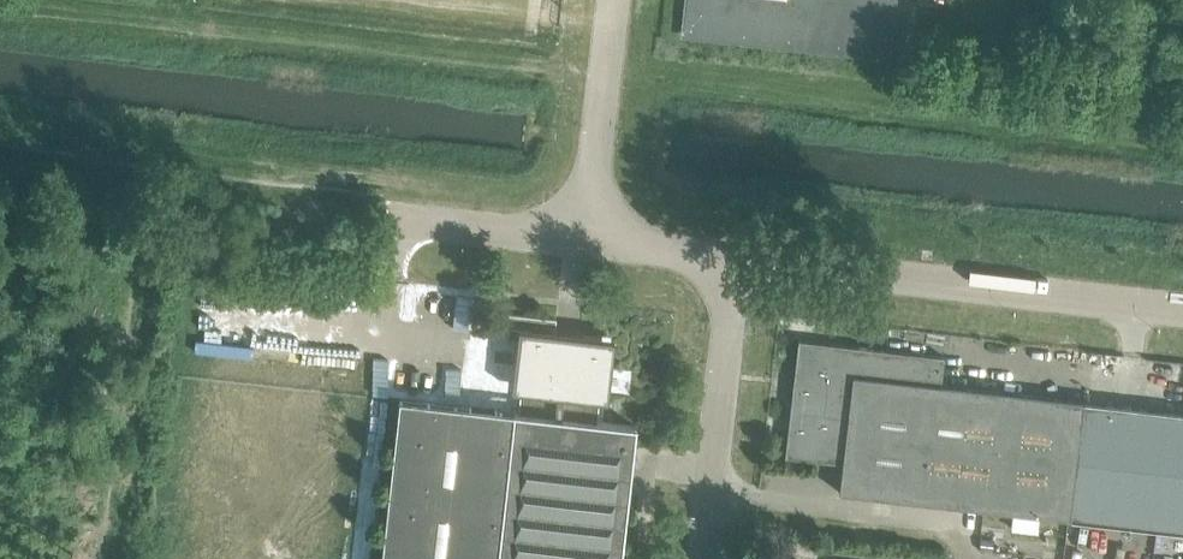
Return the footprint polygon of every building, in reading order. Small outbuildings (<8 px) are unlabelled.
[(682,33),(886,56),(893,0),(686,0),(682,33)] [(480,324),(527,330),(529,316),(481,310),(480,324)] [(518,412),(516,412),(514,428),(502,426),(504,410),(401,398),(382,558),(621,558),(637,426),(597,421),(606,344),(577,340),(577,343),(553,340),(556,319),(529,316),(518,412)] [(785,456),(842,463),(839,491),(1013,512),(1011,529),(1037,532),(1039,515),(1119,524),(1182,531),(1182,411),(940,383),(944,356),(799,339),(794,380),(793,385),(785,456)]
